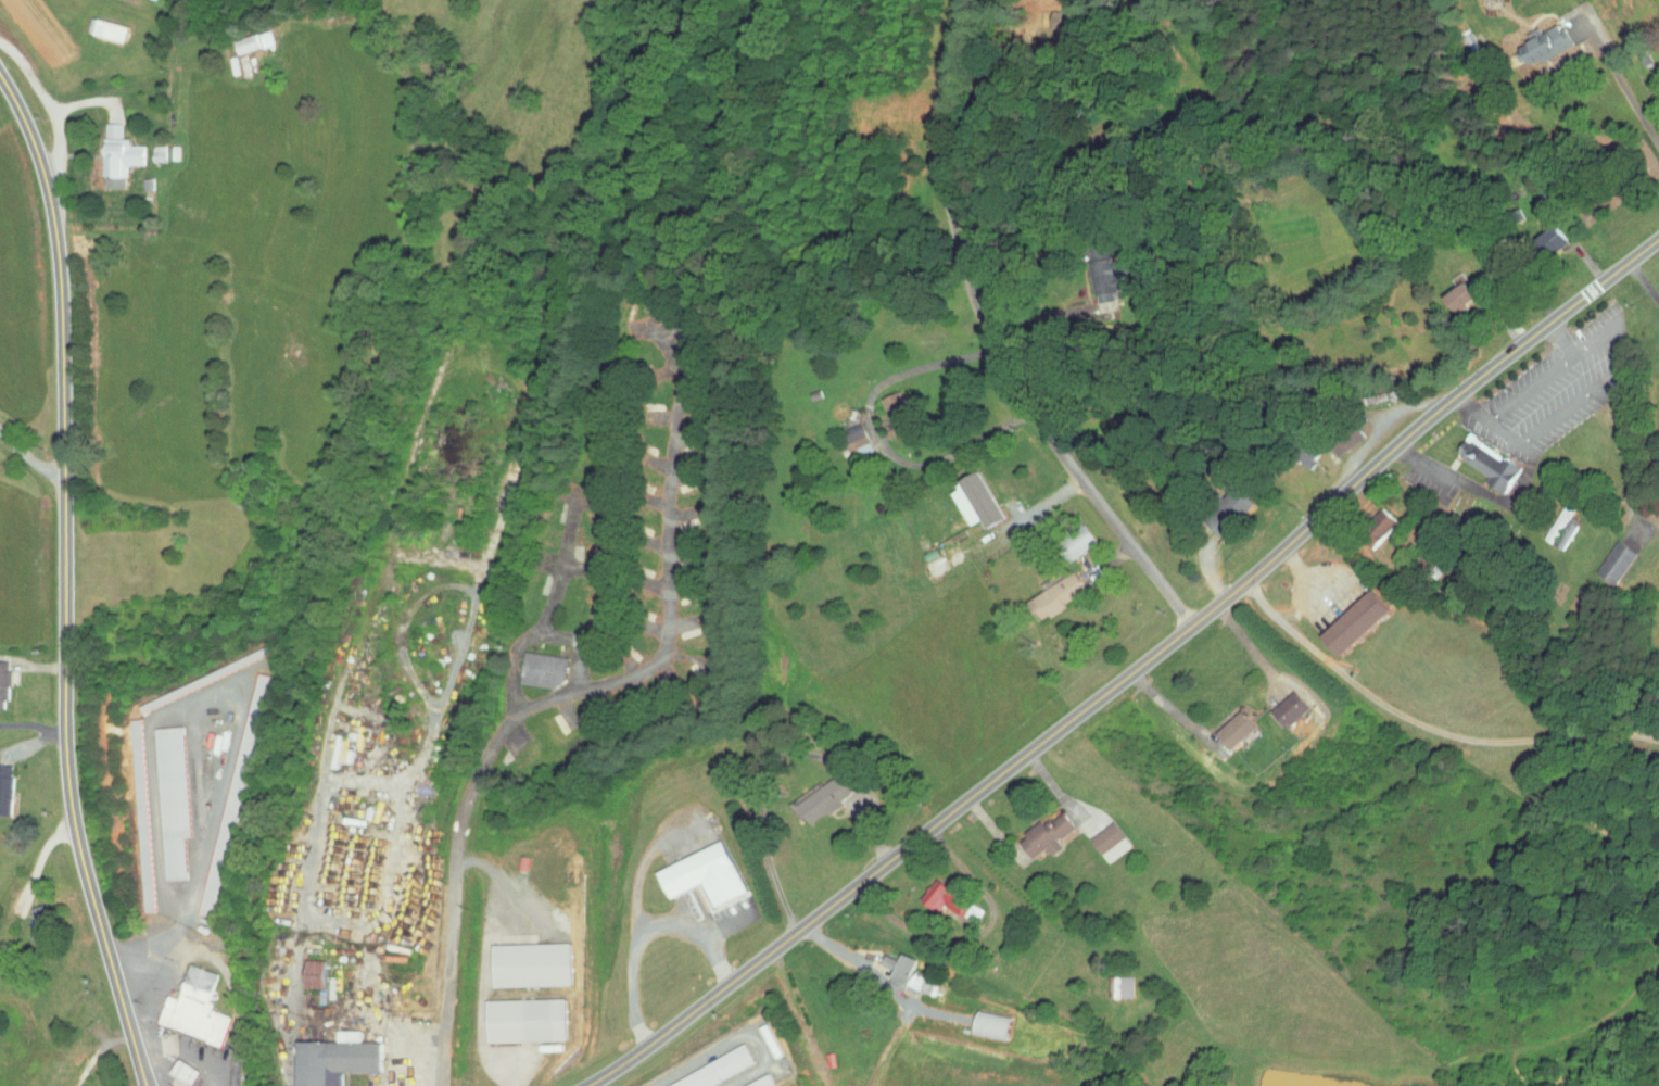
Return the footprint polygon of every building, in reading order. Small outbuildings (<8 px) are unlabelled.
[(118,19),(81,12),(78,28),(115,34),(118,19)] [(1556,39),(1544,16),(1524,26),(1522,21),(1509,28),(1512,34),(1498,41),(1508,60),(1523,52),(1525,55),(1556,39)] [(264,40),(261,25),(225,32),(228,47),(264,40)] [(111,117),(94,116),(92,170),(96,170),(95,181),(116,181),(117,158),(135,159),(136,139),(119,139),(119,132),(110,132),(111,117)] [(142,155),(170,155),(169,139),(142,139),(142,155)] [(1541,245),(1561,236),(1555,220),(1534,229),(1541,245)] [(1108,294),(1105,269),(1115,268),(1113,252),(1097,253),(1096,239),(1078,241),(1083,297),(1108,294)] [(1440,291),(1450,305),(1472,289),(1462,275),(1440,291)] [(1647,296),(1658,313),(1658,288),(1647,296)] [(873,392),(882,419),(878,421),(882,431),(906,423),(893,385),(873,392)] [(861,444),(852,418),(833,424),(837,437),(829,440),(832,447),(846,443),(848,448),(861,444)] [(1481,470),(1477,475),(1498,489),(1515,462),(1461,427),(1447,448),(1481,470)] [(978,522),(996,514),(975,467),(944,482),(961,519),(974,513),(978,522)] [(1246,497),(1235,485),(1223,496),(1234,508),(1246,497)] [(1546,537),(1551,526),(1563,531),(1569,519),(1547,509),(1536,533),(1546,537)] [(1631,536),(1613,524),(1585,566),(1606,580),(1629,546),(1626,544),(1631,536)] [(1078,584),(1065,564),(1019,597),(1032,616),(1078,584)] [(1316,629),(1335,650),(1384,603),(1365,583),(1316,629)] [(559,651),(516,646),(512,677),(554,683),(559,651)] [(1300,702),(1285,685),(1263,705),(1278,722),(1300,702)] [(1226,744),(1251,720),(1236,704),(1211,728),(1226,744)] [(174,831),(180,831),(174,720),(145,722),(153,874),(176,873),(174,831)] [(332,763),(336,731),(328,730),(324,762),(332,763)] [(789,799),(803,818),(819,806),(822,810),(834,801),(830,796),(846,784),(833,766),(789,799)] [(1040,843),(1046,851),(1056,844),(1050,835),(1067,823),(1056,806),(1042,815),(1040,813),(1012,831),(1026,852),(1040,843)] [(1122,842),(1107,816),(1083,830),(1098,856),(1122,842)] [(653,864),(665,891),(696,877),(707,901),(738,887),(715,836),(653,864)] [(930,905),(933,899),(950,910),(961,894),(928,873),(914,895),(930,905)] [(20,902),(23,922),(21,922),(23,938),(43,935),(38,900),(20,902)] [(559,937),(484,939),(485,981),(560,979),(559,937)] [(927,989),(928,976),(903,972),(907,951),(892,949),(887,982),(927,989)] [(319,971),(319,955),(299,954),(298,982),(318,983),(318,993),(323,993),(324,971),(319,971)] [(149,1019),(215,1039),(223,1011),(199,1003),(210,967),(181,958),(170,993),(158,990),(149,1019)] [(1099,993),(1122,992),(1121,969),(1098,970),(1099,993)] [(479,1037),(555,1035),(554,993),(478,995),(479,1037)] [(1003,1013),(969,1005),(964,1026),(999,1034),(1003,1013)] [(291,1085),(317,1085),(334,1085),(334,1066),(376,1066),(376,1036),(352,1036),(352,1025),(329,1025),(328,1036),(291,1036),(291,1085)] [(736,1039),(647,1085),(694,1085),(746,1059),(736,1039)]
